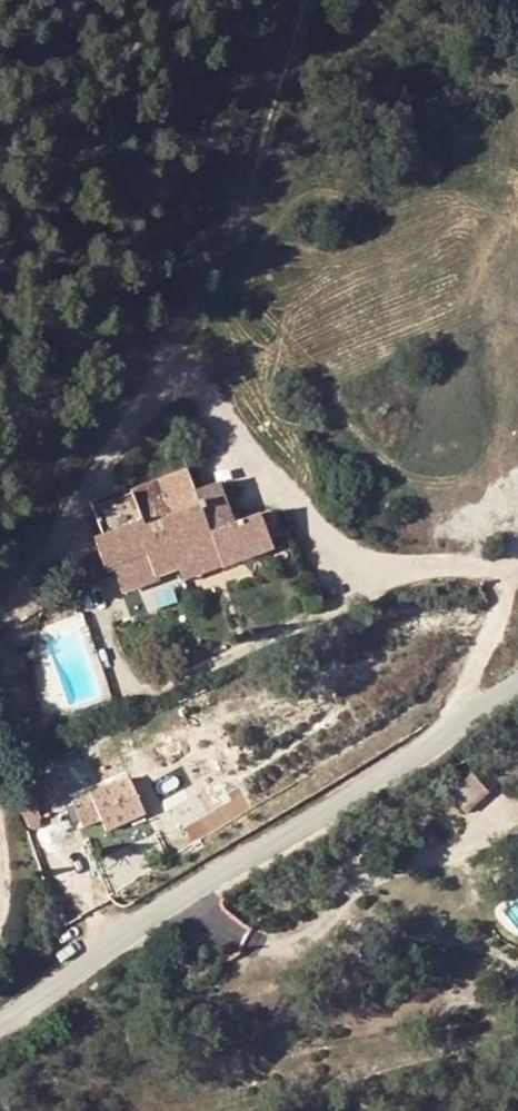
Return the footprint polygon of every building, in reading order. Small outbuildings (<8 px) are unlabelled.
[(219,485),(197,494),(188,471),(131,493),(133,498),(102,510),(112,535),(95,543),(108,571),(111,570),(122,594),(155,583),(153,580),(179,570),(217,555),(223,568),(271,549),(274,548),(258,517),(235,526),(219,485)] [(271,549),(281,571),(294,566),(286,543),(274,548),(271,549)] [(217,555),(179,570),(186,584),(223,568),(217,555)] [(473,810),(504,785),(488,767),(456,793),(473,810)] [(101,822),(107,832),(144,817),(128,780),(72,804),(82,829),(101,822)] [(32,803),(19,809),(31,830),(43,826),(39,817),(32,803)]
